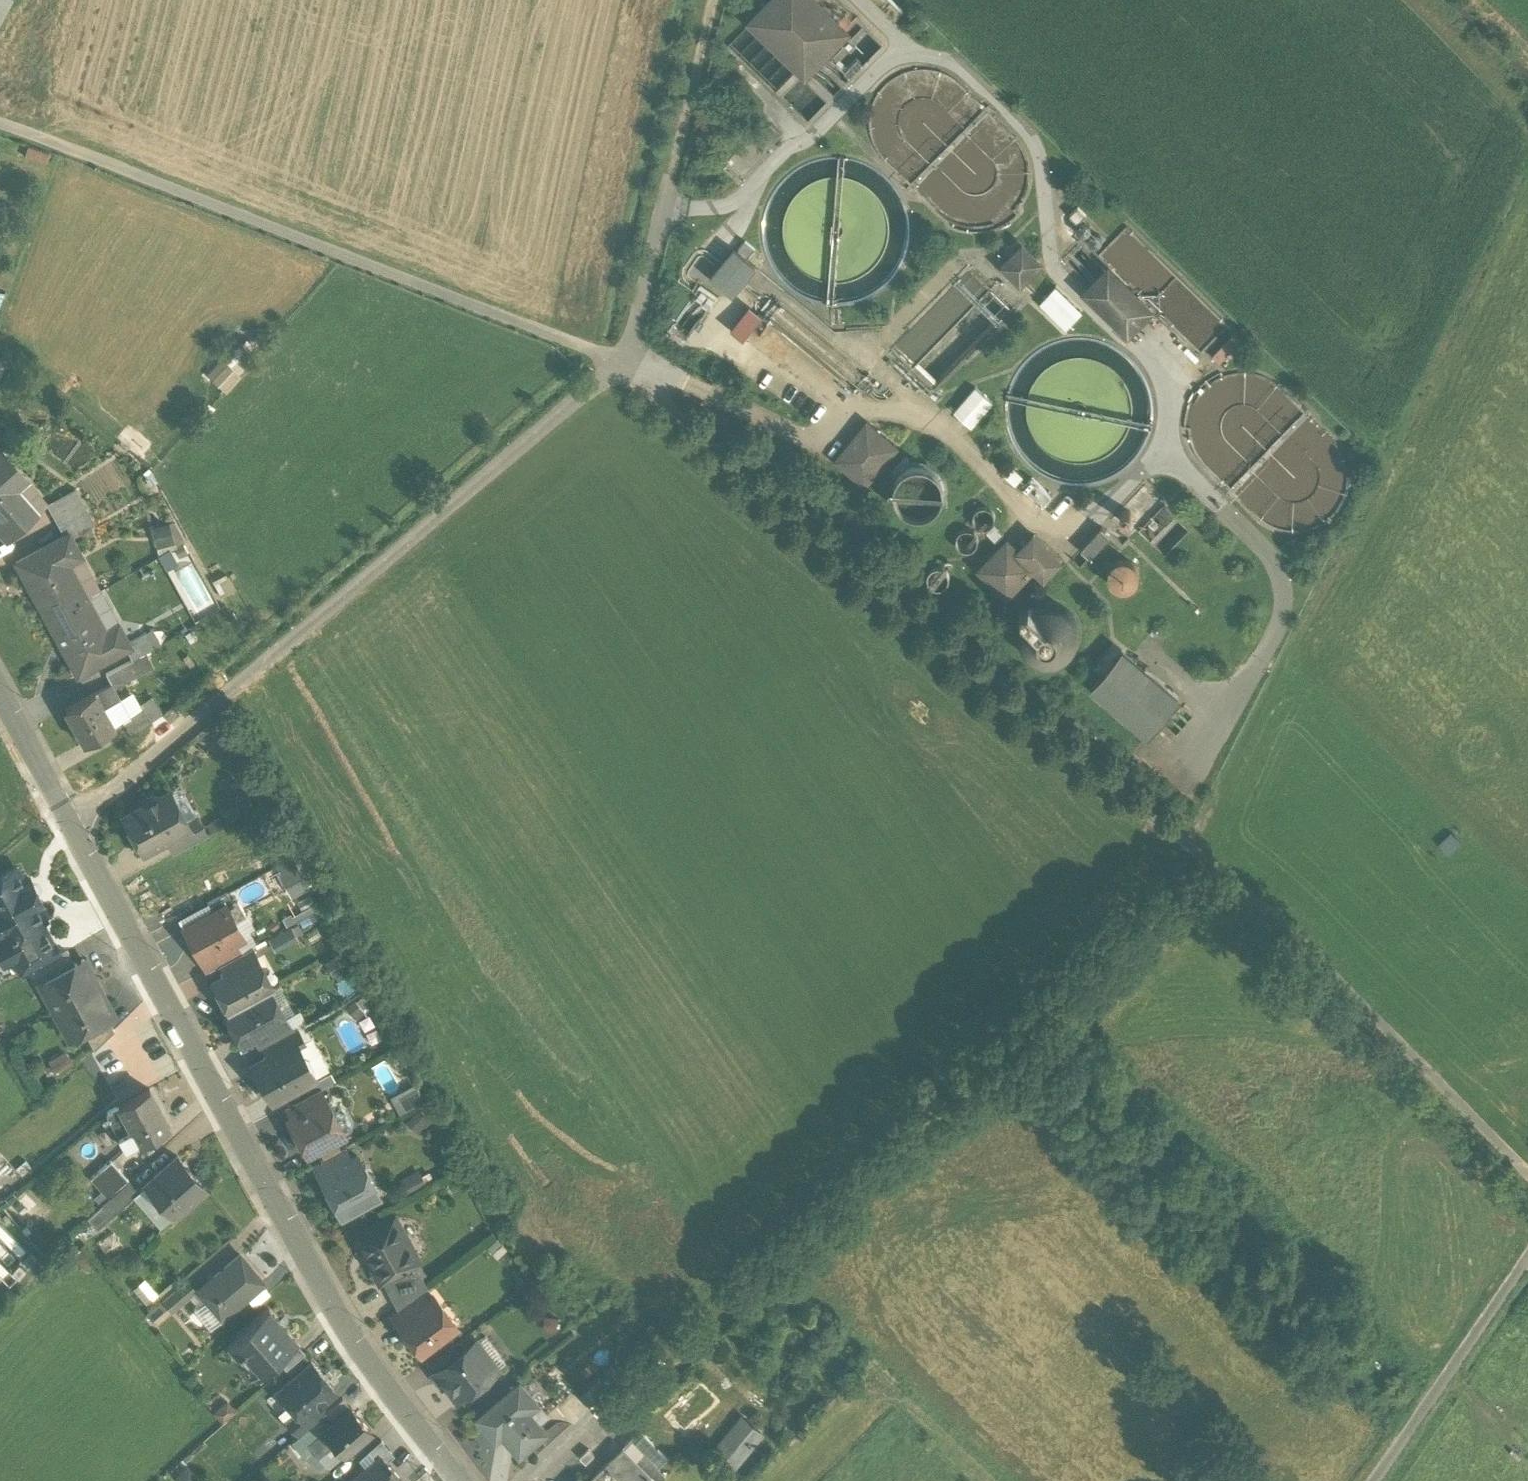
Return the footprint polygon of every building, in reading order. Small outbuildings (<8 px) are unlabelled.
[(11,0),(0,0),(0,20),(11,0)] [(749,12),(754,17),(768,3),(764,0),(761,0),(749,12)] [(752,20),(805,71),(845,31),(813,0),(771,0),(768,3),(754,17),(752,20)] [(930,25),(923,19),(918,25),(924,31),(930,25)] [(1079,209),(1073,215),(1078,221),(1085,215),(1079,209)] [(1108,238),(1085,215),(1078,221),(1073,226),(1096,250),(1108,238)] [(1018,239),(1006,251),(1013,257),(1025,246),(1018,239)] [(1041,262),(1025,246),(1013,257),(1005,266),(1021,282),(1041,262)] [(754,265),(733,247),(708,276),(730,293),(754,265)] [(963,259),(958,258),(956,261),(964,268),(968,264),(963,259)] [(1148,309),(1107,268),(1086,290),(1127,331),(1148,309)] [(1003,283),(994,274),(988,280),(997,289),(1003,283)] [(1041,302),(1066,327),(1077,317),(1051,292),(1041,302)] [(241,377),(223,360),(209,374),(227,392),(241,377)] [(993,401),(976,386),(954,411),(971,426),(993,401)] [(895,445),(867,421),(834,459),(864,485),(879,469),(876,467),(895,445)] [(7,475),(11,472),(0,460),(0,533),(8,542),(40,512),(7,475)] [(1033,477),(1023,486),(1042,505),(1051,495),(1033,477)] [(74,490),(45,506),(56,526),(85,510),(74,490)] [(85,510),(56,526),(63,538),(65,537),(67,542),(94,527),(85,510)] [(182,517),(151,527),(159,552),(175,547),(196,613),(211,608),(182,517)] [(1111,536),(1102,528),(1083,549),(1092,557),(1111,536)] [(1063,559),(1036,533),(1020,549),(1046,575),(1063,559)] [(81,600),(61,564),(75,556),(67,542),(65,537),(63,538),(16,564),(27,583),(29,581),(49,617),(81,600)] [(1008,538),(980,567),(1008,594),(1035,567),(1045,577),(1046,575),(1020,549),(1008,538)] [(166,568),(177,563),(171,548),(159,554),(166,568)] [(1139,566),(1131,559),(1126,558),(1122,558),(1113,564),(1110,571),(1110,579),(1115,586),(1122,589),(1131,589),(1137,585),(1141,575),(1139,566)] [(1062,600),(1047,598),(1037,602),(1028,609),(1022,620),(1021,636),(1025,646),(1035,656),(1049,660),(1064,658),(1075,649),(1080,641),(1082,633),(1082,623),(1079,616),(1073,607),(1062,600)] [(102,637),(81,600),(49,617),(69,655),(67,656),(78,676),(126,650),(127,649),(124,644),(116,629),(102,637)] [(151,629),(124,644),(127,649),(126,650),(131,660),(160,645),(151,629)] [(1115,642),(1095,665),(1105,674),(1125,650),(1115,642)] [(1181,697),(1125,650),(1105,674),(1095,686),(1150,733),(1181,697)] [(111,685),(95,693),(104,709),(120,700),(111,685)] [(95,693),(66,710),(86,744),(115,728),(104,709),(95,693)] [(151,698),(140,705),(142,708),(151,722),(162,715),(151,698)] [(142,708),(123,721),(131,734),(151,722),(142,708)] [(153,796),(144,801),(143,807),(125,817),(143,852),(166,839),(189,827),(185,820),(178,808),(171,805),(168,807),(164,798),(171,795),(170,793),(160,798),(153,796)] [(257,805),(238,807),(239,818),(258,816),(257,805)] [(185,820),(189,827),(166,839),(174,853),(206,835),(195,814),(185,820)] [(1451,834),(1441,845),(1448,850),(1457,840),(1451,834)] [(296,863),(280,872),(292,896),(309,887),(296,863)] [(16,868),(2,876),(0,882),(0,930),(4,937),(0,939),(0,954),(4,961),(14,955),(48,936),(40,921),(44,919),(37,906),(43,902),(29,877),(23,881),(16,868)] [(227,893),(207,903),(212,914),(226,906),(232,903),(227,893)] [(212,914),(184,929),(200,959),(233,941),(242,935),(241,933),(237,935),(224,910),(227,908),(226,906),(212,914)] [(276,950),(299,937),(292,924),(269,936),(276,950)] [(48,936),(14,955),(24,974),(33,970),(58,956),(48,936)] [(233,941),(201,958),(208,971),(219,965),(240,953),(233,941)] [(240,953),(219,965),(224,975),(249,962),(250,963),(257,959),(251,948),(240,953)] [(58,956),(33,970),(39,983),(75,964),(68,951),(58,956)] [(75,964),(39,983),(65,1031),(78,1024),(83,1032),(107,1018),(110,1017),(95,990),(98,988),(83,959),(75,964)] [(257,959),(250,963),(249,962),(224,975),(212,982),(228,1012),(270,990),(273,988),(257,959)] [(228,1012),(225,1014),(241,1042),(254,1035),(279,1022),(278,1020),(284,1016),(270,990),(228,1012)] [(279,1022),(254,1035),(260,1047),(263,1046),(292,1030),(284,1016),(278,1020),(279,1022)] [(107,1018),(83,1032),(93,1051),(114,1031),(107,1018)] [(292,1030),(263,1046),(268,1056),(294,1042),(296,1044),(302,1041),(295,1028),(292,1030)] [(268,1056),(253,1064),(272,1100),(314,1077),(312,1075),(314,1068),(308,1058),(302,1056),(296,1044),(294,1042),(268,1056)] [(405,1096),(411,1093),(415,1101),(422,1098),(416,1084),(394,1094),(398,1104),(407,1100),(405,1096)] [(318,1089),(286,1106),(292,1117),(324,1100),(318,1089)] [(148,1090),(107,1112),(127,1148),(138,1142),(138,1143),(168,1127),(148,1090)] [(292,1117),(288,1119),(306,1154),(337,1137),(339,1132),(336,1126),(330,1124),(327,1118),(333,1115),(325,1100),(324,1101),(324,1100),(292,1117)] [(343,1148),(316,1163),(323,1176),(344,1165),(343,1163),(349,1160),(343,1148)] [(203,1188),(176,1156),(145,1183),(173,1215),(203,1188)] [(349,1160),(343,1163),(344,1165),(323,1176),(322,1176),(331,1193),(329,1194),(340,1215),(359,1205),(362,1205),(372,1200),(373,1197),(375,1196),(370,1187),(368,1188),(361,1176),(366,1173),(357,1156),(349,1160)] [(128,1181),(110,1161),(90,1178),(109,1199),(128,1181)] [(109,1199),(102,1205),(112,1216),(138,1192),(128,1181),(109,1199)] [(387,1218),(355,1235),(380,1281),(382,1280),(402,1269),(409,1283),(421,1277),(414,1263),(418,1261),(408,1241),(401,1245),(387,1218)] [(239,1254),(197,1290),(221,1319),(263,1284),(239,1254)] [(402,1269),(382,1280),(398,1310),(422,1292),(427,1288),(421,1277),(409,1283),(402,1269)] [(184,1281),(163,1300),(173,1312),(194,1293),(184,1281)] [(398,1310),(394,1312),(401,1321),(429,1300),(422,1292),(398,1310)] [(401,1321),(400,1322),(406,1329),(409,1329),(414,1335),(410,1339),(420,1352),(456,1325),(434,1296),(429,1300),(401,1321)] [(267,1309),(226,1346),(236,1357),(238,1356),(240,1357),(244,1354),(260,1372),(254,1377),(255,1379),(276,1360),(295,1343),(296,1342),(267,1309)] [(576,1320),(559,1318),(557,1337),(573,1339),(576,1320)] [(435,1371),(432,1373),(434,1375),(437,1373),(456,1399),(470,1389),(476,1389),(483,1384),(483,1379),(497,1368),(496,1367),(492,1370),(472,1342),(460,1351),(435,1371)] [(295,1343),(276,1360),(284,1369),(303,1353),(295,1343)] [(454,1343),(428,1362),(435,1371),(460,1351),(454,1343)] [(323,1377),(311,1362),(278,1391),(280,1392),(279,1396),(285,1403),(289,1403),(297,1413),(302,1418),(317,1404),(333,1391),(322,1378),(323,1377)] [(596,1376),(575,1395),(587,1408),(608,1390),(596,1376)] [(520,1383),(478,1419),(490,1434),(496,1428),(520,1457),(548,1433),(524,1405),(533,1397),(520,1383)] [(341,1400),(325,1414),(333,1423),(349,1409),(341,1400)] [(317,1404),(302,1418),(297,1413),(286,1423),(298,1438),(325,1414),(317,1404)] [(333,1423),(322,1433),(343,1457),(370,1433),(349,1409),(333,1423)] [(747,1422),(721,1454),(735,1465),(761,1434),(747,1422)] [(667,1459),(640,1431),(623,1447),(651,1476),(657,1470),(659,1468),(667,1459)] [(343,1457),(322,1433),(307,1446),(311,1451),(324,1466),(328,1470),(343,1457)] [(623,1447),(607,1463),(622,1479),(624,1480),(655,1480),(651,1476),(623,1447)] [(311,1451),(304,1457),(317,1472),(324,1466),(311,1451)] [(350,1480),(399,1480),(388,1468),(387,1469),(377,1457),(350,1480)] [(588,1480),(619,1480),(622,1479),(607,1463),(588,1480)] [(651,1476),(655,1480),(664,1480),(666,1479),(657,1470),(651,1476)]
